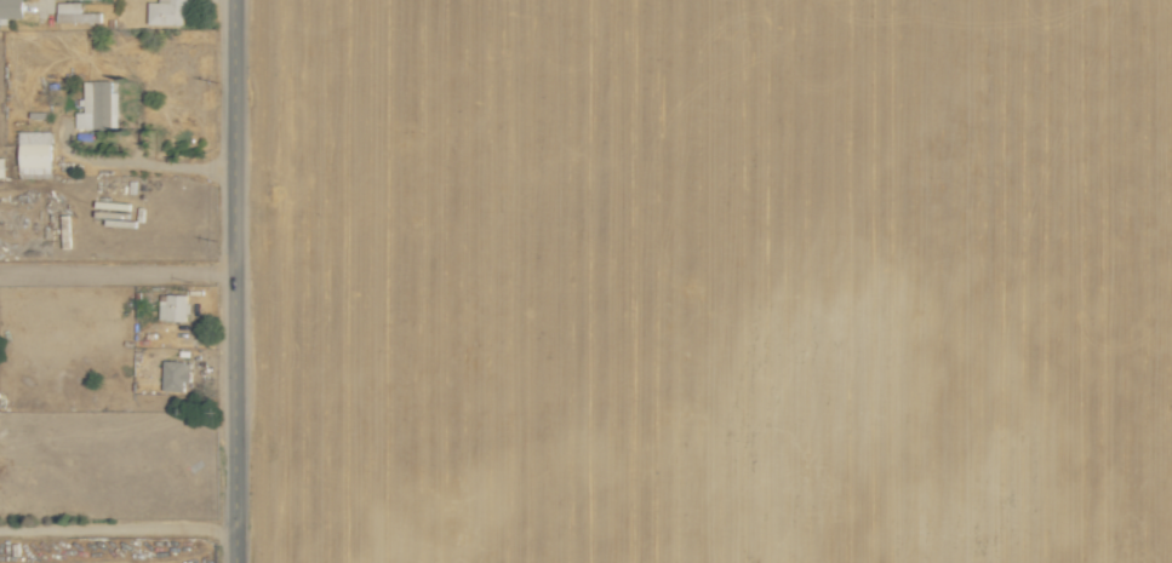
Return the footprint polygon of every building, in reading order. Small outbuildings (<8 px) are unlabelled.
[(22,18),(22,0),(0,0),(0,18),(22,18)] [(187,24),(187,0),(159,0),(159,2),(148,2),(148,25),(187,24)] [(57,23),(99,22),(99,12),(81,13),(80,2),(56,3),(57,23)] [(111,81),(83,81),(84,99),(81,99),(81,112),(75,112),(76,129),(118,128),(118,91),(112,91),(111,81)] [(19,131),(19,175),(51,174),(51,131),(19,131)] [(159,295),(158,320),(188,321),(189,296),(159,295)] [(184,391),(184,382),(190,382),(190,361),(163,361),(162,391),(184,391)]
